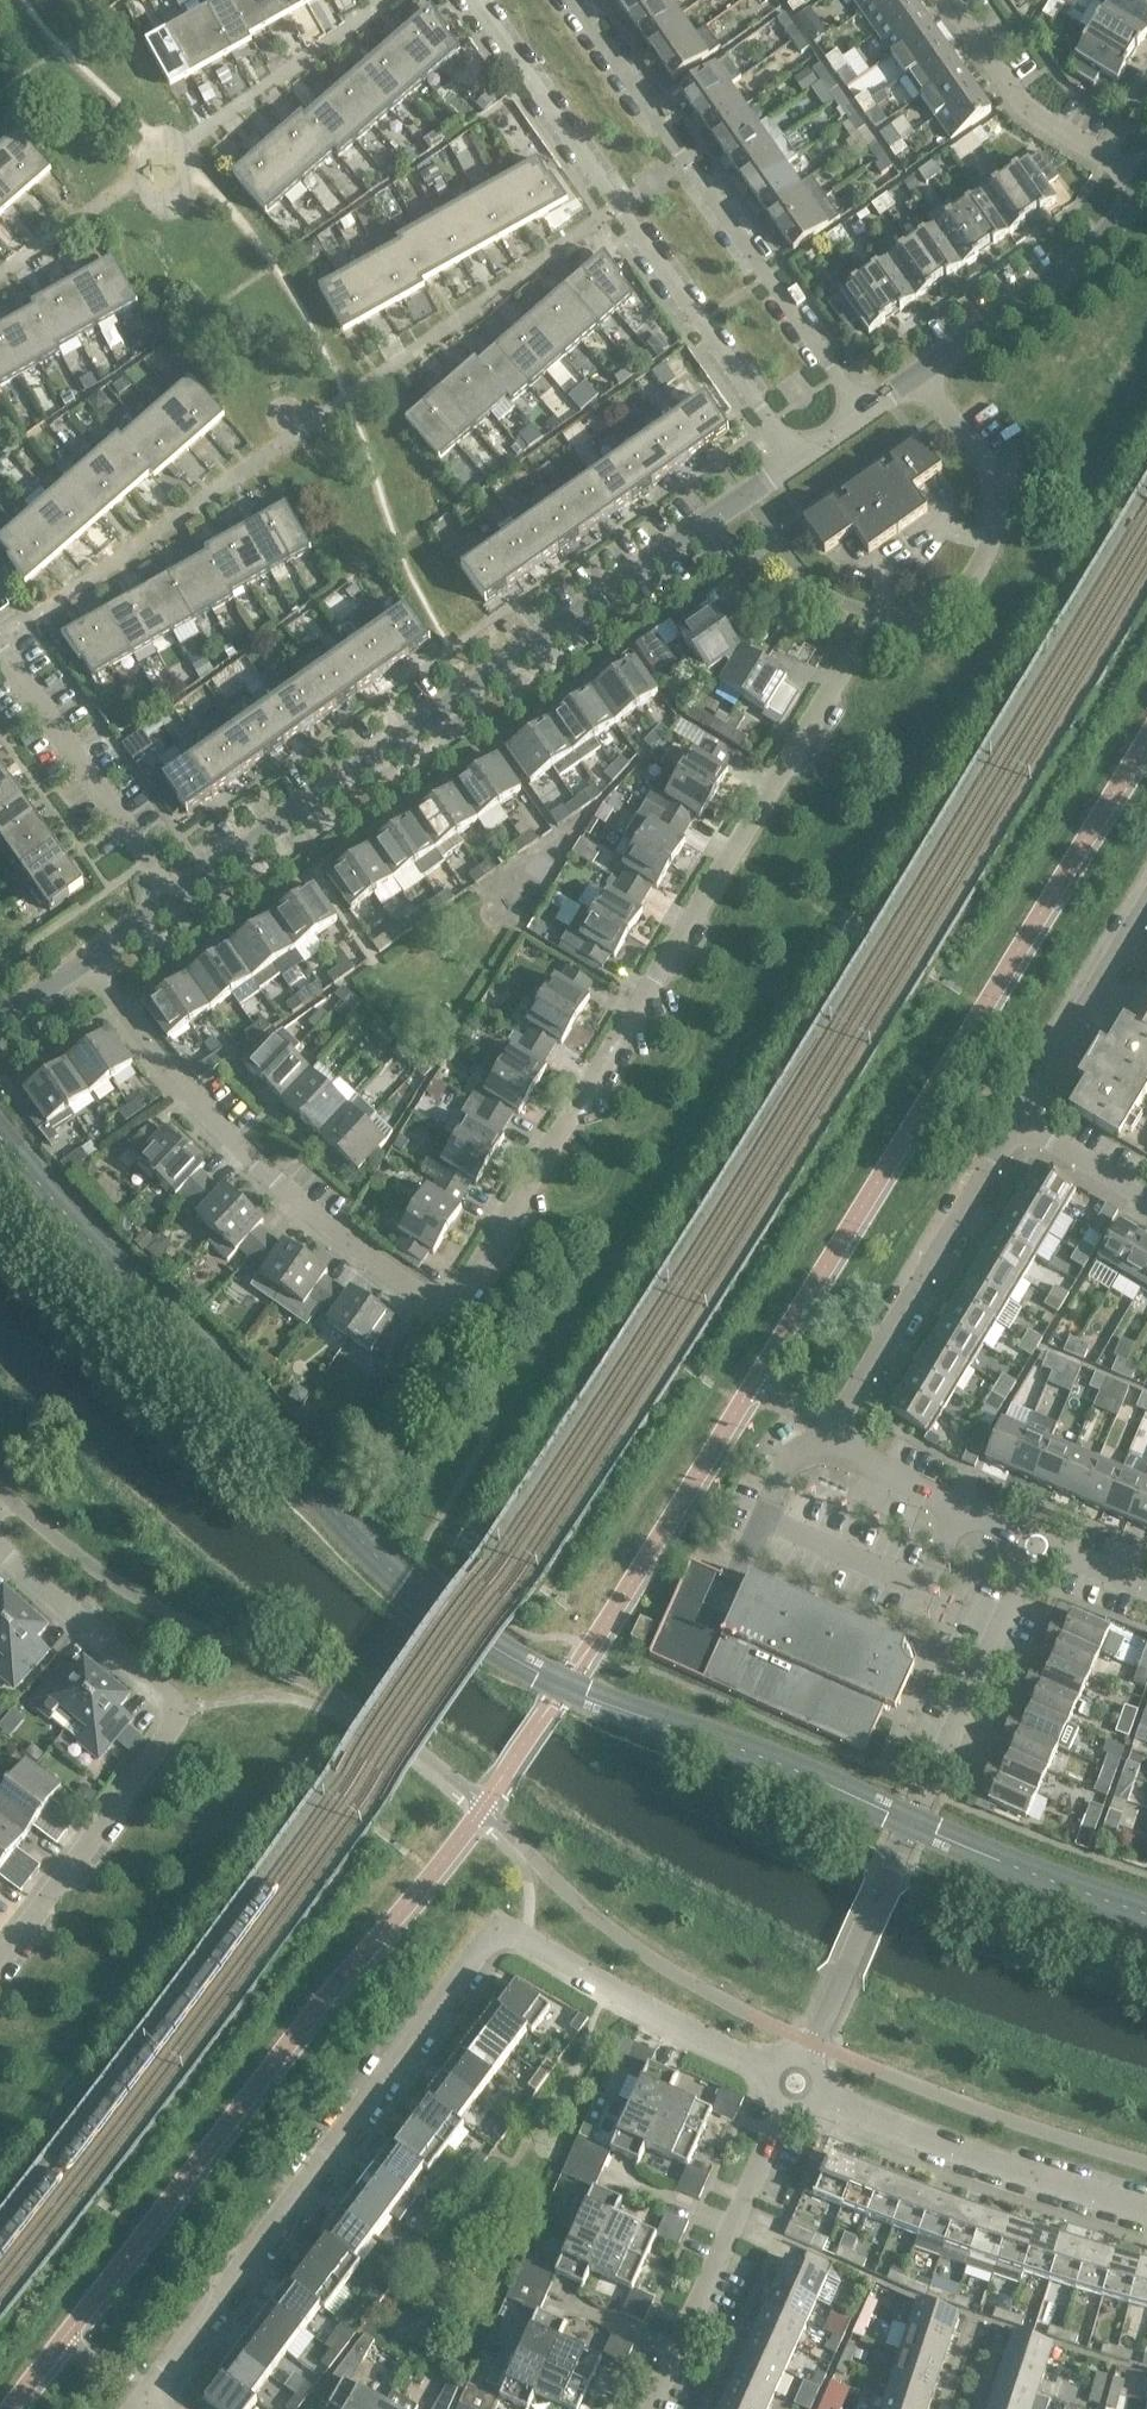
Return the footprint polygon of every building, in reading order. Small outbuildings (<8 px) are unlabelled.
[(206,9),(231,54),(238,50),(235,46),(249,38),(228,0),(223,0),(206,9)] [(254,0),(228,0),(249,38),(269,27),(254,0)] [(280,0),(254,0),(269,27),(289,16),(280,0)] [(307,0),(280,0),(289,16),(309,5),(307,0)] [(617,1),(631,21),(660,0),(618,0),(617,1)] [(668,0),(660,0),(631,21),(645,41),(680,16),(668,0)] [(787,5),(793,13),(805,4),(802,0),(794,0),(787,5)] [(862,13),(880,0),(853,0),(862,13)] [(862,13),(877,34),(913,8),(908,1),(909,0),(880,0),(862,13)] [(1057,0),(1051,0),(1047,5),(1060,13),(1065,5),(1057,0)] [(1106,8),(1146,33),(1146,0),(1111,0),(1106,8)] [(1060,13),(1047,5),(1042,13),(1055,21),(1060,13)] [(431,8),(414,23),(409,28),(443,66),(460,51),(447,35),(449,34),(431,8)] [(918,16),(913,8),(877,34),(892,55),(931,27),(922,13),(918,16)] [(1106,8),(1091,32),(1131,56),(1136,48),(1138,50),(1146,34),(1146,33),(1106,8)] [(231,54),(206,9),(186,20),(211,65),(231,54)] [(815,18),(809,10),(797,19),(803,26),(815,18)] [(693,36),(680,16),(645,41),(659,61),(693,36)] [(211,65),(186,20),(166,32),(191,76),(211,65)] [(801,36),(793,24),(785,30),(793,42),(801,36)] [(941,40),(931,27),(892,55),(906,76),(943,50),(937,43),(941,40)] [(443,66),(409,28),(392,43),(425,81),(443,66)] [(705,28),(693,36),(659,61),(673,81),(720,49),(705,28)] [(191,76),(166,32),(145,43),(170,88),(191,76)] [(1131,56),(1091,32),(1068,70),(1094,85),(1102,73),(1117,82),(1128,65),(1126,64),(1131,56)] [(809,48),(801,36),(793,42),(801,54),(809,48)] [(425,81),(392,43),(375,58),(408,97),(425,81)] [(837,50),(825,59),(831,66),(843,58),(837,50)] [(948,58),(943,50),(906,76),(921,97),(961,69),(951,55),(948,58)] [(727,57),(715,65),(681,90),(695,111),(730,87),(742,78),(727,57)] [(408,97),(375,58),(357,73),(391,112),(408,97)] [(848,66),(843,58),(831,66),(836,74),(848,66)] [(829,76),(821,64),(813,70),(821,82),(829,76)] [(226,67),(216,73),(222,83),(232,78),(226,67)] [(970,82),(961,69),(921,97),(936,118),(972,92),(967,85),(970,82)] [(809,70),(794,80),(803,92),(818,82),(809,70)] [(391,112),(357,73),(340,88),(374,127),(391,112)] [(837,88),(829,76),(821,82),(829,93),(837,88)] [(209,84),(200,89),(207,102),(216,98),(209,84)] [(744,106),(730,87),(695,111),(709,131),(744,106)] [(374,127),(340,88),(323,103),(357,142),(374,127)] [(866,92),(855,100),(860,108),(872,100),(866,92)] [(977,100),(972,92),(936,118),(951,140),(991,112),(981,97),(977,100)] [(878,108),(872,100),(860,108),(866,116),(878,108)] [(357,142),(323,103),(305,118),(336,153),(335,154),(338,157),(357,142)] [(857,116),(849,104),(841,109),(849,121),(857,116)] [(758,126),(744,106),(709,131),(723,151),(758,126)] [(865,127),(857,116),(849,121),(857,133),(865,127)] [(336,153),(305,118),(294,129),(290,125),(285,130),(318,168),(335,154),(336,153)] [(770,118),(758,126),(723,151),(737,171),(772,146),(784,138),(770,118)] [(989,140),(980,128),(973,134),(981,145),(989,140)] [(318,168),(285,130),(268,145),(301,183),(318,168)] [(52,171),(18,133),(0,149),(33,187),(52,171)] [(896,134),(884,142),(890,150),(902,142),(896,134)] [(981,145),(973,134),(965,139),(973,151),(981,145)] [(907,150),(902,142),(890,150),(895,158),(907,150)] [(885,155),(877,143),(869,149),(877,161),(885,155)] [(301,183),(268,145),(250,160),(284,198),(301,183)] [(786,166),(772,146),(737,171),(751,191),(786,166)] [(0,149),(0,184),(16,202),(33,187),(0,149)] [(1041,153),(1004,179),(1031,217),(1039,211),(1040,213),(1057,202),(1046,186),(1058,178),(1041,153)] [(893,167),(885,155),(877,161),(885,173),(893,167)] [(284,198),(250,160),(232,176),(266,214),(284,198)] [(538,161),(517,172),(542,217),(568,202),(550,177),(548,179),(538,161)] [(942,173),(934,161),(926,166),(934,178),(942,173)] [(800,186),(786,166),(751,191),(765,210),(800,186)] [(934,178),(926,166),(918,172),(926,184),(934,178)] [(429,169),(422,174),(429,186),(435,183),(436,182),(429,169)] [(542,217),(517,172),(497,183),(522,228),(542,217)] [(913,176),(904,182),(910,192),(920,186),(913,176)] [(811,178),(800,186),(765,210),(779,230),(825,197),(811,178)] [(1031,217),(1004,179),(981,195),(1009,235),(1025,224),(1024,222),(1031,217)] [(522,228),(497,183),(477,195),(502,239),(522,228)] [(0,184),(0,217),(16,202),(0,184)] [(895,206),(887,194),(879,199),(888,211),(895,206)] [(502,239),(477,195),(457,206),(482,250),(502,239)] [(1009,235),(981,195),(958,212),(985,249),(992,244),(993,246),(1009,235)] [(840,218),(825,197),(779,230),(794,251),(840,218)] [(888,211),(879,199),(871,205),(880,217),(888,211)] [(482,250),(457,206),(437,217),(462,262),(482,250)] [(867,209),(857,216),(861,221),(870,215),(867,209)] [(985,249),(958,212),(934,228),(963,268),(978,257),(977,255),(985,249)] [(462,262),(437,217),(417,228),(442,273),(462,262)] [(849,239),(840,227),(833,232),(841,244),(849,239)] [(442,273),(417,228),(396,240),(399,244),(400,244),(422,284),(442,273)] [(963,268),(934,228),(911,245),(938,282),(945,277),(947,279),(963,268)] [(841,244),(833,232),(825,238),(833,250),(841,244)] [(316,240),(305,247),(311,256),(315,256),(323,251),(316,240)] [(400,244),(399,244),(379,255),(404,300),(411,296),(408,292),(422,284),(400,244)] [(938,282),(911,245),(888,261),(916,301),(932,290),(930,288),(938,282)] [(605,254),(588,269),(582,274),(616,312),(634,297),(620,281),(622,279),(605,254)] [(404,300),(379,255),(359,266),(384,311),(404,300)] [(114,259),(99,267),(102,272),(116,264),(114,259)] [(916,301),(888,261),(864,277),(891,315),(899,310),(900,312),(916,301)] [(138,304),(116,264),(102,272),(99,267),(93,271),(117,316),(138,304)] [(384,311),(359,266),(340,277),(364,322),(384,311)] [(117,316),(93,271),(73,282),(97,327),(117,316)] [(616,312),(582,274),(565,289),(598,327),(616,312)] [(364,322),(340,277),(319,289),(343,334),(364,322)] [(891,315),(864,277),(828,303),(846,327),(858,319),(869,334),(885,322),(884,321),(891,315)] [(97,327),(73,282),(53,293),(77,338),(97,327)] [(598,327),(565,289),(548,304),(581,342),(598,327)] [(77,338),(53,293),(46,297),(48,301),(35,309),(57,349),(58,349),(77,338)] [(581,342),(548,304),(530,319),(564,357),(581,342)] [(57,349),(35,309),(15,320),(39,365),(60,353),(58,349),(57,349)] [(564,357),(530,319),(513,334),(547,372),(564,357)] [(15,320),(0,329),(0,341),(19,376),(39,365),(15,320)] [(547,372),(513,334),(496,349),(530,387),(547,372)] [(661,338),(649,346),(658,357),(669,349),(661,338)] [(0,341),(0,387),(19,376),(0,341)] [(530,387),(496,349),(479,364),(509,399),(508,399),(512,403),(530,387)] [(509,399),(479,364),(467,375),(463,371),(458,376),(491,414),(508,399),(509,399)] [(655,371),(653,372),(664,387),(675,379),(665,364),(655,371)] [(491,414),(458,376),(440,391),(474,429),(491,414)] [(116,385),(116,386),(121,394),(133,387),(127,378),(116,385)] [(225,417),(191,379),(173,395),(207,433),(225,417)] [(585,384),(570,397),(581,410),(597,396),(586,383),(585,384)] [(103,391),(93,400),(101,409),(111,400),(103,391)] [(474,429),(440,391),(423,406),(457,444),(474,429)] [(63,398),(62,398),(66,405),(76,400),(72,393),(63,398)] [(207,433),(173,395),(156,410),(189,448),(207,433)] [(675,412),(679,416),(680,416),(703,449),(704,449),(729,431),(724,424),(705,398),(696,404),(693,401),(695,399),(694,398),(675,412)] [(457,444),(423,406),(405,422),(439,460),(457,444)] [(189,448),(156,410),(139,425),(172,463),(189,448)] [(680,416),(679,416),(664,426),(689,460),(704,449),(703,449),(680,416)] [(554,418),(546,425),(551,430),(559,423),(554,418)] [(139,425),(122,440),(121,440),(151,475),(163,464),(167,468),(172,463),(139,425)] [(533,426),(520,435),(529,448),(543,438),(533,426)] [(664,426),(651,436),(649,437),(673,471),(689,460),(664,426)] [(648,433),(626,448),(653,486),(673,471),(649,437),(651,436),(648,433)] [(118,436),(100,452),(134,490),(151,475),(121,440),(122,440),(118,436)] [(942,470),(921,440),(891,461),(895,468),(885,476),(882,472),(875,478),(872,474),(863,481),(898,532),(928,511),(913,490),(942,470)] [(516,445),(512,449),(517,455),(522,452),(516,445)] [(653,486),(626,448),(604,464),(606,467),(607,467),(632,501),(653,486)] [(134,490),(100,452),(83,467),(117,505),(134,490)] [(117,505),(83,467),(66,482),(100,520),(117,505)] [(607,467),(606,467),(592,478),(616,512),(632,501),(607,467)] [(592,478),(578,488),(577,488),(601,523),(616,512),(592,478)] [(898,532),(863,481),(853,488),(855,490),(845,497),(848,502),(840,508),(835,501),(804,522),(825,552),(854,531),(869,553),(898,532)] [(100,520),(66,482),(49,497),(82,535),(100,520)] [(575,484),(553,500),(580,537),(601,523),(577,488),(578,488),(575,484)] [(82,535),(49,497),(31,512),(65,550),(82,535)] [(580,537),(553,500),(531,515),(533,519),(535,518),(559,552),(580,537)] [(287,505),(272,513),(266,517),(290,561),(311,550),(287,505)] [(65,550),(31,512),(14,527),(48,565),(65,550)] [(290,561),(266,517),(246,528),(270,573),(290,561)] [(535,518),(533,519),(519,529),(543,563),(559,552),(535,518)] [(14,527),(0,539),(0,546),(10,558),(8,559),(25,585),(48,565),(14,527)] [(270,573),(246,528),(226,539),(251,584),(270,573)] [(519,529),(505,539),(504,540),(528,574),(543,563),(519,529)] [(503,535),(481,551),(507,589),(528,574),(504,540),(505,539),(503,535)] [(251,584),(226,539),(219,543),(222,547),(208,555),(230,595),(231,595),(251,584)] [(507,589),(481,551),(459,566),(482,598),(485,604),(507,589)] [(230,595),(208,555),(188,566),(213,611),(234,599),(231,595),(230,595)] [(213,611),(188,566),(168,577),(193,622),(213,611)] [(193,622),(168,577),(148,589),(173,633),(193,622)] [(173,633),(148,589),(128,600),(153,644),(173,633)] [(153,644),(128,600),(108,611),(133,656),(153,644)] [(405,605),(383,620),(409,658),(431,642),(405,605)] [(678,630),(693,652),(727,628),(711,606),(678,630)] [(133,656),(108,611),(88,622),(113,667),(133,656)] [(409,658),(383,620),(361,636),(363,639),(364,638),(388,672),(409,658)] [(113,667),(88,622),(62,637),(80,662),(82,661),(92,678),(113,667)] [(742,650),(727,628),(693,652),(708,673),(725,661),(728,664),(742,650)] [(678,663),(656,632),(636,645),(658,676),(667,670),(678,663)] [(364,638),(363,639),(349,649),(373,683),(388,672),(364,638)] [(224,649),(229,659),(236,655),(231,646),(224,649)] [(349,649),(335,659),(334,660),(358,694),(373,683),(349,649)] [(764,664),(742,650),(728,664),(732,668),(721,685),(743,698),(764,664)] [(333,655),(310,671),(337,709),(358,694),(334,660),(335,659),(333,655)] [(635,661),(613,676),(636,709),(658,694),(635,661)] [(787,677),(764,664),(743,698),(766,712),(787,677)] [(675,680),(667,670),(658,676),(658,677),(665,687),(675,680)] [(337,709),(310,671),(288,687),(291,690),(292,689),(316,723),(337,709)] [(636,709),(613,676),(592,691),(615,724),(636,709)] [(292,689),(291,690),(276,700),(301,734),(316,723),(292,689)] [(615,724),(592,691),(571,705),(594,739),(615,724)] [(276,700),(262,710),(261,711),(285,745),(301,734),(276,700)] [(601,748),(594,739),(571,705),(550,720),(580,763),(601,748)] [(691,706),(686,714),(700,723),(705,715),(691,706)] [(260,707),(237,723),(264,760),(285,745),(261,711),(262,710),(260,707)] [(716,719),(710,729),(720,735),(726,725),(716,719)] [(580,763),(550,720),(529,735),(552,768),(559,778),(580,763)] [(157,721),(124,744),(135,760),(152,748),(151,747),(146,740),(162,728),(157,721)] [(264,760),(237,723),(215,738),(218,742),(219,741),(243,775),(264,760)] [(661,723),(653,732),(661,740),(670,732),(661,723)] [(747,738),(726,725),(720,735),(741,748),(747,738)] [(661,740),(653,732),(644,741),(653,749),(661,740)] [(552,768),(529,735),(507,750),(531,784),(552,768)] [(219,741),(218,742),(204,752),(228,786),(243,775),(219,741)] [(693,752),(679,774),(714,796),(728,773),(723,770),(731,757),(706,742),(698,755),(693,752)] [(661,744),(653,757),(662,762),(662,761),(669,749),(661,744)] [(204,752),(190,761),(189,762),(213,796),(212,796),(212,797),(228,786),(204,752)] [(621,756),(613,765),(621,773),(630,764),(621,756)] [(163,780),(175,796),(182,806),(187,814),(212,796),(213,796),(189,762),(190,761),(186,757),(167,770),(168,771),(170,770),(173,773),(163,780)] [(497,757),(476,772),(499,806),(521,791),(497,757)] [(621,773),(613,765),(604,774),(613,782),(621,773)] [(668,767),(647,802),(688,827),(696,815),(701,818),(714,796),(679,774),(668,767)] [(2,770),(0,772),(0,795),(13,786),(2,770)] [(499,806),(476,772),(455,787),(478,821),(499,806)] [(13,786),(0,795),(0,817),(23,801),(13,786)] [(478,821),(455,787),(434,802),(457,836),(478,821)] [(585,793),(575,800),(581,810),(592,803),(585,793)] [(23,801),(0,817),(0,840),(34,816),(23,801)] [(464,844),(457,836),(434,802),(413,817),(443,859),(464,844)] [(688,827),(647,802),(625,837),(637,844),(672,865),(685,843),(681,840),(688,827)] [(45,831),(34,816),(0,840),(11,855),(45,831)] [(444,861),(443,859),(413,817),(392,832),(415,865),(423,876),(444,861)] [(531,830),(521,837),(528,847),(538,840),(531,830)] [(55,846),(45,831),(11,855),(21,870),(55,846)] [(415,865),(392,832),(371,847),(394,880),(415,865)] [(528,847),(521,837),(511,845),(518,854),(528,847)] [(672,865),(637,844),(623,866),(628,869),(620,882),(645,897),(653,885),(658,888),(672,865)] [(67,862),(55,846),(21,870),(31,884),(32,885),(66,862),(67,862)] [(394,880),(371,847),(350,861),(373,895),(394,880)] [(489,860),(479,867),(486,877),(496,870),(489,860)] [(373,895),(350,861),(328,877),(352,910),(373,895)] [(32,885),(31,884),(27,888),(40,907),(42,906),(40,904),(43,901),(50,911),(77,892),(84,887),(66,862),(32,885)] [(486,877),(479,867),(469,874),(476,884),(486,877)] [(645,897),(620,882),(613,894),(608,891),(594,914),(629,935),(643,913),(638,910),(645,897)] [(314,887),(292,902),(316,935),(337,920),(314,887)] [(448,890),(438,897),(444,906),(454,899),(448,890)] [(444,906),(438,897),(427,904),(434,913),(444,906)] [(316,935),(292,902),(271,917),(295,950),(316,935)] [(615,958),(629,935),(594,914),(583,907),(561,942),(602,967),(610,955),(615,958)] [(295,950),(271,917),(250,932),(274,965),(295,950)] [(405,919),(395,926),(402,936),(412,929),(405,919)] [(402,936),(395,926),(385,933),(392,943),(402,936)] [(281,975),(274,965),(250,932),(229,946),(260,989),(281,975)] [(261,991),(260,989),(229,946),(208,961),(232,995),(240,1006),(261,991)] [(348,960),(338,967),(345,977),(355,969),(348,960)] [(232,995),(208,961),(187,976),(211,1009),(232,995)] [(345,977),(338,967),(328,974),(335,984),(345,977)] [(555,978),(541,1000),(576,1022),(590,999),(585,996),(593,983),(568,968),(560,981),(555,978)] [(211,1009),(187,976),(166,991),(190,1024),(211,1009)] [(352,995),(343,987),(335,996),(344,1004),(352,995)] [(306,989),(296,996),(303,1006),(313,999),(306,989)] [(190,1024),(166,991),(145,1006),(168,1039),(190,1024)] [(361,1004),(352,995),(344,1004),(340,1008),(349,1017),(361,1004)] [(303,1006),(296,996),(286,1004),(293,1013),(303,1006)] [(1126,1021),(1126,1022),(1146,1034),(1146,1004),(1139,999),(1126,1021)] [(576,1022),(541,1000),(528,1023),(532,1026),(525,1038),(550,1054),(558,1041),(563,1044),(576,1022)] [(321,1010),(309,1023),(317,1031),(330,1018),(322,1010),(321,1010)] [(264,1019),(254,1026),(261,1036),(271,1029),(264,1019)] [(1100,1042),(1090,1060),(1146,1094),(1146,1093),(1146,1034),(1126,1022),(1126,1021),(1124,1019),(1108,1046),(1100,1042)] [(387,1028),(378,1020),(370,1028),(379,1037),(387,1028)] [(261,1036),(254,1026),(244,1033),(251,1043),(261,1036)] [(396,1037),(387,1028),(379,1037),(388,1045),(396,1037)] [(264,1084),(292,1054),(300,1046),(283,1029),(273,1036),(245,1066),(264,1084)] [(109,1031),(88,1046),(111,1079),(133,1064),(109,1031)] [(550,1054),(525,1038),(517,1051),(512,1048),(499,1070),(534,1091),(547,1069),(543,1066),(550,1054)] [(111,1079),(88,1046),(67,1061),(90,1094),(111,1079)] [(222,1049),(212,1056),(219,1065),(229,1058),(222,1049)] [(423,1061),(414,1052),(406,1061),(415,1069),(423,1061)] [(311,1072),(292,1054),(264,1084),(283,1102),(311,1072)] [(219,1065),(212,1056),(202,1063),(209,1073),(219,1065)] [(1146,1094),(1090,1060),(1079,1078),(1086,1083),(1070,1110),(1119,1139),(1146,1094)] [(90,1094),(67,1061),(46,1076),(69,1109),(90,1094)] [(432,1069),(423,1061),(415,1069),(424,1078),(432,1069)] [(319,1063),(311,1072),(283,1102),(302,1119),(330,1090),(338,1081),(319,1063)] [(534,1091),(499,1070),(485,1093),(477,1088),(469,1100),(507,1123),(515,1111),(520,1114),(534,1091)] [(69,1109),(46,1076),(24,1091),(48,1124),(39,1130),(48,1142),(56,1136),(53,1131),(74,1116),(69,1109)] [(348,1107),(330,1090),(302,1119),(320,1137),(348,1107)] [(358,1097),(348,1107),(320,1137),(339,1155),(375,1116),(377,1114),(358,1097)] [(140,1098),(130,1105),(136,1115),(146,1108),(140,1098)] [(507,1123),(469,1100),(462,1112),(470,1117),(456,1140),(491,1161),(505,1139),(500,1136),(507,1123)] [(136,1115),(130,1105),(119,1112),(126,1122),(136,1115)] [(393,1132),(375,1116),(339,1155),(358,1173),(386,1143),(393,1132)] [(138,1160),(157,1178),(185,1148),(166,1130),(162,1135),(151,1124),(131,1146),(141,1156),(138,1160)] [(422,1167),(439,1178),(465,1193),(472,1181),(477,1184),(491,1161),(456,1140),(444,1132),(422,1167)] [(401,1136),(394,1147),(402,1152),(409,1140),(401,1136)] [(61,1162),(60,1162),(67,1170),(68,1170),(86,1157),(80,1148),(61,1162)] [(204,1166),(185,1148),(157,1178),(176,1196),(180,1192),(191,1202),(211,1181),(200,1171),(204,1166)] [(1037,1166),(1023,1189),(1062,1213),(1076,1190),(1037,1166)] [(465,1193),(439,1178),(432,1190),(427,1187),(413,1210),(448,1231),(462,1209),(457,1206),(465,1193)] [(221,1191),(211,1181),(191,1202),(201,1212),(197,1216),(216,1234),(244,1204),(225,1186),(221,1191)] [(1062,1213),(1023,1189),(1010,1211),(1049,1235),(1062,1213)] [(264,1223),(244,1204),(216,1234),(208,1243),(227,1261),(240,1248),(251,1258),(270,1237),(260,1227),(264,1223)] [(1118,1211),(1106,1204),(1091,1230),(1103,1237),(1118,1211)] [(448,1231),(413,1210),(399,1232),(404,1235),(396,1248),(422,1264),(430,1251),(434,1254),(448,1231)] [(1049,1235),(1010,1211),(996,1233),(1036,1257),(1049,1235)] [(1142,1237),(1120,1223),(1096,1262),(1119,1276),(1142,1237)] [(1036,1257),(996,1233),(983,1255),(1022,1279),(1036,1257)] [(161,1236),(148,1250),(156,1258),(169,1245),(161,1237),(161,1236)] [(281,1247),(270,1237),(251,1258),(264,1270),(253,1286),(275,1301),(306,1257),(284,1242),(281,1247)] [(1142,1237),(1119,1276),(1141,1289),(1146,1279),(1146,1240),(1142,1237)] [(1082,1242),(1076,1252),(1090,1260),(1095,1250),(1082,1242)] [(1090,1260),(1076,1252),(1071,1261),(1084,1269),(1090,1260)] [(1022,1279),(983,1255),(970,1277),(1009,1301),(1022,1279)] [(327,1272),(306,1257),(275,1301),(308,1325),(319,1310),(336,1285),(324,1277),(327,1272)] [(1009,1301),(970,1277),(957,1299),(996,1323),(1009,1301)] [(348,1294),(336,1285),(319,1310),(331,1318),(328,1323),(349,1338),(373,1304),(351,1289),(348,1294)] [(1055,1286),(1050,1296),(1063,1304),(1069,1294),(1055,1286)] [(198,1289),(191,1297),(201,1305),(210,1296),(202,1289),(198,1289)] [(1063,1304),(1050,1296),(1044,1305),(1058,1313),(1063,1304)] [(996,1323),(957,1299),(943,1321),(983,1345),(996,1323)] [(394,1320),(373,1304),(349,1338),(371,1353),(374,1348),(386,1357),(403,1333),(391,1324),(394,1320)] [(983,1345),(943,1321),(930,1343),(969,1367),(983,1345)] [(1029,1331),(1023,1340),(1037,1348),(1042,1339),(1029,1331)] [(1070,1337),(1064,1352),(1073,1356),(1080,1341),(1070,1337)] [(1037,1348),(1023,1340),(1018,1349),(1031,1357),(1037,1348)] [(1089,1346),(1080,1341),(1073,1356),(1083,1360),(1089,1346)] [(969,1367),(930,1343),(917,1365),(956,1389),(969,1367)] [(1058,1357),(1048,1353),(1042,1367),(1052,1372),(1058,1357)] [(265,1355),(257,1366),(269,1375),(278,1363),(265,1354),(265,1355)] [(1068,1361),(1058,1357),(1052,1372),(1062,1376),(1068,1361)] [(1117,1357),(1111,1372),(1121,1376),(1127,1362),(1117,1357)] [(1137,1366),(1127,1362),(1121,1376),(1131,1380),(1137,1366)] [(956,1389),(917,1365),(904,1387),(943,1411),(956,1389)] [(1105,1377),(1096,1373),(1089,1388),(1099,1392),(1105,1377)] [(1003,1375),(997,1384),(1011,1392),(1016,1383),(1003,1375)] [(1115,1382),(1105,1377),(1099,1392),(1109,1396),(1115,1382)] [(1011,1392),(997,1384),(992,1393),(1005,1401),(1011,1392)] [(943,1411),(904,1387),(890,1410),(929,1434),(943,1411)] [(293,1391),(289,1397),(301,1405),(309,1393),(303,1389),(293,1391)] [(1143,1393),(1137,1408),(1146,1412),(1146,1411),(1146,1395),(1143,1393)] [(321,1417),(312,1431),(332,1443),(341,1429),(322,1417),(321,1417)] [(1028,1427),(1003,1417),(985,1459),(1010,1469),(1028,1427)] [(978,1422),(973,1434),(986,1440),(992,1428),(978,1422)] [(1051,1437),(1028,1427),(1010,1469),(1034,1479),(1051,1437)] [(986,1440),(973,1434),(962,1462),(975,1467),(986,1440)] [(1075,1447),(1051,1437),(1034,1479),(1057,1489),(1075,1447)] [(1099,1457),(1075,1447),(1057,1489),(1081,1499),(1099,1457)] [(1122,1467),(1099,1457),(1081,1499),(1104,1509),(1122,1467)] [(1146,1477),(1122,1467),(1104,1509),(1128,1519),(1146,1477)] [(1146,1477),(1128,1519),(1146,1527),(1146,1478),(1146,1477)] [(709,1582),(713,1573),(691,1563),(687,1572),(709,1582)] [(750,1576),(745,1586),(703,1680),(864,1752),(885,1706),(895,1711),(914,1669),(913,1668),(905,1647),(905,1645),(750,1576)] [(29,1606),(28,1606),(27,1607),(15,1595),(13,1597),(6,1591),(0,1597),(0,1638),(29,1606)] [(29,1606),(0,1638),(0,1651),(7,1658),(0,1665),(0,1673),(15,1686),(50,1648),(38,1638),(47,1628),(40,1622),(41,1620),(29,1608),(29,1607),(29,1606)] [(1055,1621),(1050,1631),(1099,1653),(1110,1629),(1074,1613),(1069,1623),(1059,1619),(1055,1621)] [(653,1623),(640,1617),(631,1638),(644,1644),(653,1623)] [(1099,1653),(1050,1631),(1045,1642),(1047,1647),(1057,1651),(1052,1661),(1089,1677),(1099,1653)] [(1137,1671),(1146,1674),(1146,1643),(1137,1671)] [(1089,1677),(1052,1661),(1048,1670),(1038,1666),(1034,1668),(1029,1678),(1078,1700),(1089,1677)] [(52,1718),(54,1716),(67,1727),(75,1718),(110,1677),(109,1676),(109,1677),(95,1666),(93,1668),(86,1662),(78,1672),(66,1662),(33,1702),(52,1718)] [(1137,1671),(1132,1683),(1146,1688),(1146,1686),(1146,1674),(1137,1671)] [(111,1677),(110,1677),(75,1718),(67,1727),(65,1730),(66,1731),(67,1730),(100,1757),(132,1718),(120,1708),(129,1698),(121,1691),(123,1689),(110,1678),(111,1677)] [(1078,1700),(1029,1678),(1024,1689),(1026,1694),(1036,1698),(1031,1707),(1068,1724),(1078,1700)] [(1124,1706),(1120,1719),(1133,1724),(1138,1711),(1124,1706)] [(1068,1724),(1031,1707),(1027,1717),(1017,1713),(1013,1714),(1008,1725),(1057,1747),(1068,1724)] [(1133,1724),(1120,1719),(1115,1732),(1129,1737),(1133,1724)] [(1057,1747),(1008,1725),(1003,1736),(1005,1740),(1015,1745),(1010,1754),(1047,1771),(1057,1747)] [(1140,1726),(1135,1739),(1146,1743),(1146,1729),(1140,1726)] [(1047,1771),(1010,1754),(1006,1764),(996,1760),(992,1761),(987,1772),(1036,1794),(1047,1771)] [(1107,1754),(1102,1767),(1116,1772),(1121,1759),(1107,1754)] [(1141,1767),(1127,1762),(1123,1775),(1136,1780),(1141,1767)] [(27,1763),(8,1787),(67,1831),(76,1819),(59,1806),(58,1807),(53,1808),(50,1805),(62,1789),(27,1763)] [(1116,1772),(1102,1767),(1098,1780),(1111,1785),(1116,1772)] [(1036,1794),(987,1772),(982,1783),(984,1787),(994,1792),(989,1802),(1026,1818),(1036,1794)] [(1136,1780),(1123,1775),(1118,1787),(1132,1792),(1136,1780)] [(8,1787),(0,1798),(0,1819),(25,1838),(37,1823),(40,1825),(41,1830),(40,1831),(57,1844),(67,1831),(8,1787)] [(1089,1803),(1085,1816),(1099,1821),(1103,1808),(1089,1803)] [(1123,1815),(1110,1810),(1105,1823),(1119,1828),(1123,1815)] [(1099,1821),(1085,1816),(1074,1845),(1088,1850),(1099,1821)] [(0,1819),(0,1856),(30,1879),(40,1866),(22,1853),(21,1855),(17,1855),(14,1853),(25,1838),(0,1819)] [(1119,1828),(1105,1823),(1101,1836),(1114,1841),(1119,1828)] [(0,1856),(0,1871),(1,1870),(4,1873),(5,1877),(3,1879),(21,1892),(30,1879),(0,1856)] [(516,1986),(500,2008),(499,2009),(528,2030),(528,2031),(532,2034),(550,2010),(514,1982),(513,1984),(516,1986)] [(475,2025),(474,2026),(511,2053),(528,2031),(528,2030),(499,2009),(500,2008),(495,2004),(478,2028),(475,2025)] [(589,2019),(579,2014),(570,2027),(579,2034),(589,2019)] [(511,2053),(474,2026),(477,2029),(460,2051),(493,2076),(511,2053)] [(623,2038),(613,2060),(624,2065),(634,2043),(623,2038)] [(493,2076),(460,2051),(443,2074),(440,2071),(440,2072),(476,2099),(493,2076)] [(547,2060),(537,2073),(546,2079),(556,2066),(547,2060)] [(649,2065),(630,2108),(657,2120),(670,2093),(679,2074),(677,2074),(676,2077),(649,2065)] [(476,2099),(440,2072),(439,2073),(442,2075),(425,2098),(430,2101),(459,2122),(460,2122),(476,2099)] [(546,2079),(537,2073),(528,2087),(536,2093),(546,2079)] [(717,2100),(739,2109),(744,2099),(722,2089),(717,2100)] [(670,2093),(657,2120),(700,2140),(712,2112),(670,2093)] [(430,2101),(413,2123),(407,2119),(447,2149),(464,2125),(460,2122),(459,2122),(430,2101)] [(513,2106),(503,2120),(512,2126),(522,2112),(513,2106)] [(657,2120),(630,2108),(610,2150),(637,2162),(636,2166),(637,2167),(646,2148),(645,2148),(657,2120)] [(447,2149),(407,2119),(406,2120),(412,2124),(396,2146),(396,2147),(425,2168),(424,2169),(429,2173),(447,2149)] [(512,2126),(503,2120),(494,2133),(502,2139),(512,2126)] [(700,2140),(657,2120),(645,2148),(646,2148),(688,2167),(700,2140)] [(581,2125),(576,2135),(579,2136),(580,2137),(590,2141),(595,2132),(581,2125)] [(580,2137),(579,2136),(570,2155),(603,2170),(609,2155),(578,2141),(580,2137)] [(371,2164),(407,2191),(424,2169),(425,2168),(396,2147),(396,2146),(391,2143),(374,2166),(371,2164)] [(479,2153),(469,2166),(478,2172),(488,2159),(479,2153)] [(603,2170),(570,2155),(562,2175),(563,2175),(564,2171),(596,2185),(603,2170)] [(814,2195),(842,2207),(858,2166),(831,2155),(830,2156),(832,2157),(816,2195),(814,2194),(814,2195)] [(417,2199),(407,2191),(371,2164),(370,2165),(373,2167),(356,2190),(390,2215),(400,2222),(417,2199)] [(478,2172),(469,2166),(459,2179),(468,2186),(478,2172)] [(884,2176),(858,2166),(842,2207),(868,2217),(884,2176)] [(909,2186),(884,2176),(868,2217),(893,2227),(909,2186)] [(677,2189),(699,2199),(704,2188),(682,2178),(677,2189)] [(934,2196),(909,2186),(893,2227),(919,2237),(934,2196)] [(593,2189),(574,2231),(602,2244),(614,2216),(615,2216),(623,2198),(622,2197),(620,2201),(593,2189)] [(390,2215),(356,2190),(340,2212),(337,2210),(336,2210),(373,2238),(390,2215)] [(960,2205),(934,2196),(919,2237),(915,2248),(941,2257),(960,2205)] [(445,2199),(435,2212),(443,2219),(453,2205),(445,2199)] [(985,2214),(960,2205),(941,2257),(967,2266),(985,2214)] [(373,2238),(336,2210),(336,2211),(339,2213),(321,2236),(326,2240),(327,2239),(356,2261),(356,2260),(373,2238)] [(443,2219),(435,2212),(425,2226),(434,2232),(443,2219)] [(667,2212),(662,2223),(684,2233),(689,2222),(667,2212)] [(1011,2223),(985,2214),(967,2266),(994,2275),(1011,2223)] [(614,2216),(602,2244),(648,2264),(649,2264),(645,2262),(657,2235),(615,2216),(614,2216)] [(828,2239),(790,2222),(785,2235),(822,2252),(828,2239)] [(1037,2231),(1011,2223),(994,2275),(1020,2284),(1023,2273),(1037,2231)] [(602,2244),(574,2231),(555,2274),(582,2286),(581,2290),(582,2290),(590,2272),(590,2271),(602,2244)] [(1063,2239),(1037,2231),(1023,2273),(1050,2281),(1063,2239)] [(327,2239),(326,2240),(310,2262),(307,2259),(306,2260),(343,2287),(361,2263),(356,2260),(356,2261),(327,2239)] [(1089,2247),(1063,2239),(1050,2281),(1076,2289),(1089,2247)] [(648,2264),(602,2244),(590,2271),(590,2272),(632,2291),(645,2263),(648,2265),(648,2264)] [(411,2245),(401,2259),(409,2265),(419,2251),(411,2245)] [(1115,2255),(1089,2247),(1076,2289),(1103,2297),(1115,2255)] [(840,2248),(836,2257),(849,2264),(853,2254),(840,2248)] [(833,2264),(806,2252),(801,2265),(787,2259),(776,2284),(816,2302),(833,2264)] [(867,2260),(853,2254),(849,2264),(863,2270),(867,2260)] [(1141,2262),(1115,2255),(1103,2297),(1129,2305),(1141,2262)] [(409,2265),(401,2259),(391,2272),(399,2278),(409,2265)] [(343,2287),(306,2260),(306,2261),(309,2263),(293,2285),(292,2285),(321,2307),(325,2311),(343,2287)] [(524,2260),(515,2279),(548,2294),(554,2279),(522,2265),(524,2260)] [(1141,2262),(1129,2305),(1146,2309),(1146,2264),(1141,2262)] [(891,2271),(887,2280),(901,2286),(904,2277),(891,2271)] [(919,2283),(904,2277),(901,2286),(914,2292),(919,2283)] [(548,2294),(515,2279),(506,2298),(507,2299),(509,2294),(541,2309),(548,2294)] [(268,2302),(267,2303),(304,2330),(321,2307),(292,2285),(293,2285),(288,2281),(271,2304),(268,2302)] [(816,2302),(776,2284),(765,2307),(805,2325),(816,2302)] [(376,2291),(366,2304),(374,2311),(385,2298),(376,2291)] [(943,2291),(939,2301),(954,2306),(957,2296),(943,2291)] [(878,2299),(870,2295),(864,2308),(873,2312),(878,2299)] [(971,2301),(957,2296),(954,2306),(968,2310),(971,2301)] [(622,2313),(644,2323),(649,2312),(627,2302),(622,2313)] [(917,2302),(909,2327),(950,2341),(959,2315),(917,2302)] [(304,2330),(267,2303),(270,2305),(253,2328),(287,2353),(304,2330)] [(374,2311),(366,2304),(356,2318),(364,2324),(374,2311)] [(805,2325),(765,2307),(755,2331),(795,2349),(805,2325)] [(873,2312),(864,2308),(858,2321),(867,2325),(873,2312)] [(996,2309),(993,2318),(1007,2323),(1010,2313),(996,2309)] [(538,2312),(519,2355),(547,2368),(559,2340),(560,2340),(568,2322),(567,2321),(565,2324),(538,2312)] [(1025,2318),(1010,2313),(1007,2323),(1021,2328),(1025,2318)] [(839,2324),(833,2337),(842,2341),(848,2328),(839,2324)] [(1050,2326),(1047,2336),(1061,2340),(1064,2331),(1050,2326)] [(950,2341),(909,2327),(901,2352),(942,2365),(950,2341)] [(287,2353),(253,2328),(236,2351),(233,2348),(233,2349),(270,2376),(287,2353)] [(795,2349),(755,2331),(744,2354),(784,2372),(795,2349)] [(1078,2335),(1064,2331),(1061,2340),(1075,2345),(1078,2335)] [(1053,2346),(1014,2333),(1005,2358),(1045,2371),(1053,2346)] [(374,2341),(365,2335),(350,2355),(363,2362),(374,2341)] [(611,2336),(607,2347),(629,2357),(633,2346),(611,2336)] [(341,2337),(331,2350),(339,2356),(349,2343),(341,2337)] [(842,2341),(833,2337),(827,2350),(836,2354),(842,2341)] [(559,2340),(547,2368),(593,2388),(590,2386),(602,2359),(560,2340),(559,2340)] [(1103,2343),(1100,2353),(1114,2357),(1117,2347),(1103,2343)] [(857,2348),(848,2344),(842,2357),(851,2361),(857,2348)] [(1132,2351),(1117,2347),(1114,2357),(1129,2361),(1132,2351)] [(270,2376),(233,2349),(232,2349),(235,2352),(218,2375),(223,2378),(252,2399),(253,2398),(270,2376)] [(857,2349),(854,2357),(865,2361),(867,2353),(857,2349)] [(339,2356),(331,2350),(321,2363),(329,2369),(339,2356)] [(942,2365),(901,2352),(893,2376),(935,2390),(942,2365)] [(784,2372),(744,2354),(734,2378),(774,2395),(784,2372)] [(519,2355),(500,2398),(524,2408),(529,2408),(535,2395),(534,2395),(547,2368),(519,2355)] [(851,2361),(842,2357),(836,2370),(845,2374),(851,2361)] [(1045,2371),(1005,2358),(997,2382),(1037,2396),(1045,2371)] [(547,2368),(534,2395),(535,2395),(565,2408),(579,2408),(589,2387),(593,2389),(593,2388),(547,2368)] [(818,2371),(812,2384),(821,2388),(826,2375),(818,2371)] [(1097,2373),(1093,2387),(1103,2390),(1107,2376),(1097,2373)] [(893,2376),(885,2401),(910,2408),(928,2408),(935,2390),(893,2376)] [(223,2378),(206,2400),(203,2398),(203,2399),(216,2408),(252,2408),(257,2402),(253,2398),(252,2399),(223,2378)] [(734,2378),(723,2401),(741,2408),(768,2408),(774,2395),(734,2378)] [(1124,2381),(1114,2378),(1110,2392),(1120,2395),(1124,2381)] [(345,2381),(331,2407),(327,2405),(326,2406),(331,2408),(383,2408),(385,2404),(345,2381)] [(306,2382),(296,2395),(304,2402),(314,2388),(306,2382)] [(997,2382),(989,2407),(996,2408),(1033,2408),(1037,2396),(997,2382)] [(448,2383),(436,2404),(445,2408),(449,2408),(458,2389),(448,2383)] [(468,2384),(460,2403),(473,2408),(496,2408),(499,2403),(467,2388),(469,2384),(468,2384)] [(821,2388),(812,2384),(806,2397),(815,2401),(821,2388)] [(1103,2390),(1093,2387),(1089,2402),(1099,2404),(1103,2390)] [(385,2404),(383,2408),(422,2408),(392,2392),(385,2404)] [(826,2392),(821,2405),(828,2408),(829,2408),(835,2396),(826,2392)] [(1110,2392),(1106,2406),(1115,2408),(1116,2408),(1120,2395),(1110,2392)] [(296,2395),(286,2408),(287,2408),(299,2408),(304,2402),(296,2395)] [(723,2401),(720,2408),(741,2408),(723,2401)] [(885,2401),(882,2408),(910,2408),(885,2401)]
